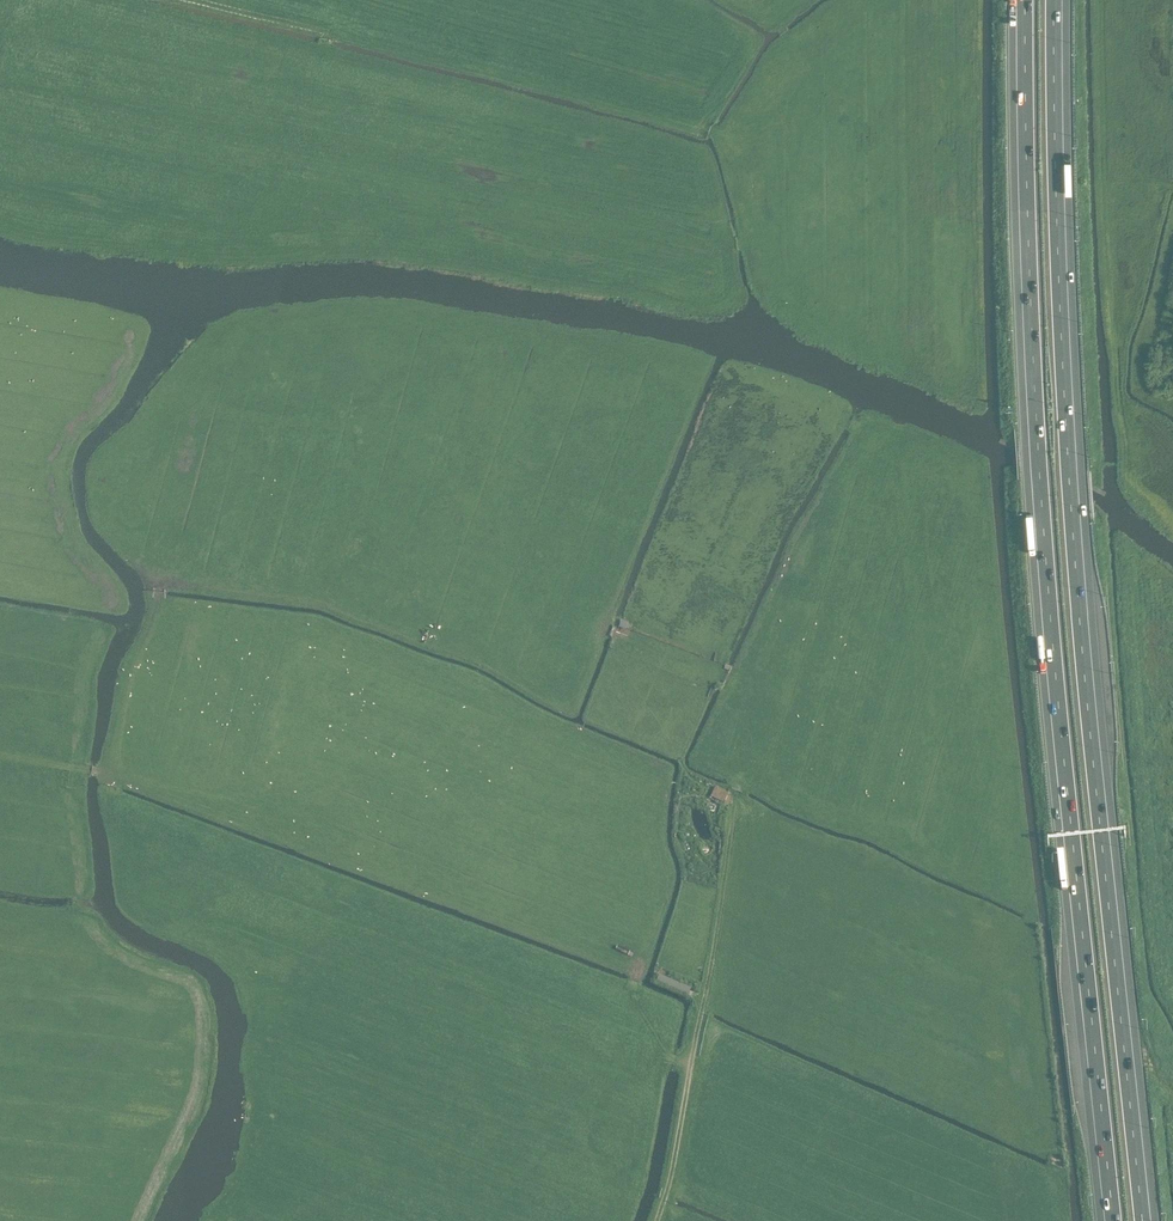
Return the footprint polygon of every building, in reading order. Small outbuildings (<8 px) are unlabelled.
[(712,794),(711,797),(723,802),(727,792),(715,787),(712,794)]
